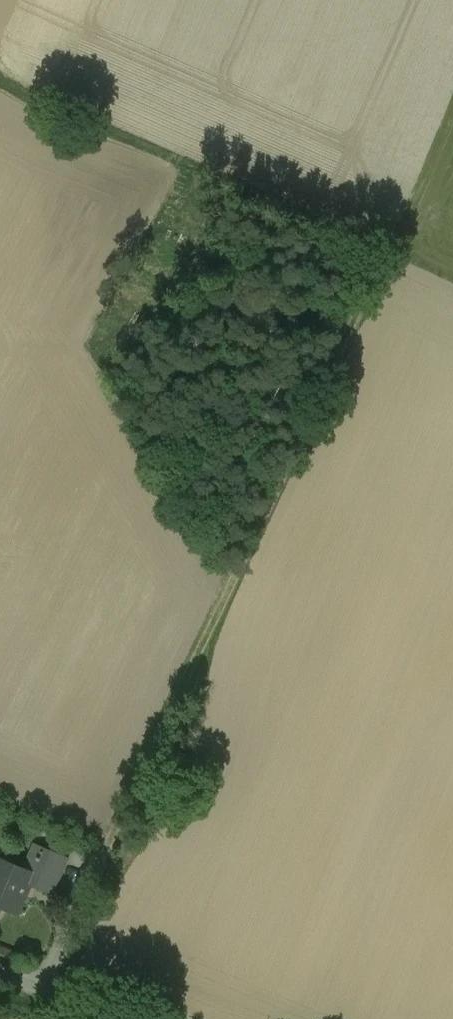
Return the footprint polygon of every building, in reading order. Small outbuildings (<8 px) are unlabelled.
[(293,390),(269,378),(252,410),(277,422),(293,390)] [(66,859),(34,845),(24,870),(33,874),(29,883),(52,892),(66,859)] [(0,860),(0,906),(16,913),(29,883),(33,874),(24,870),(0,860)]
